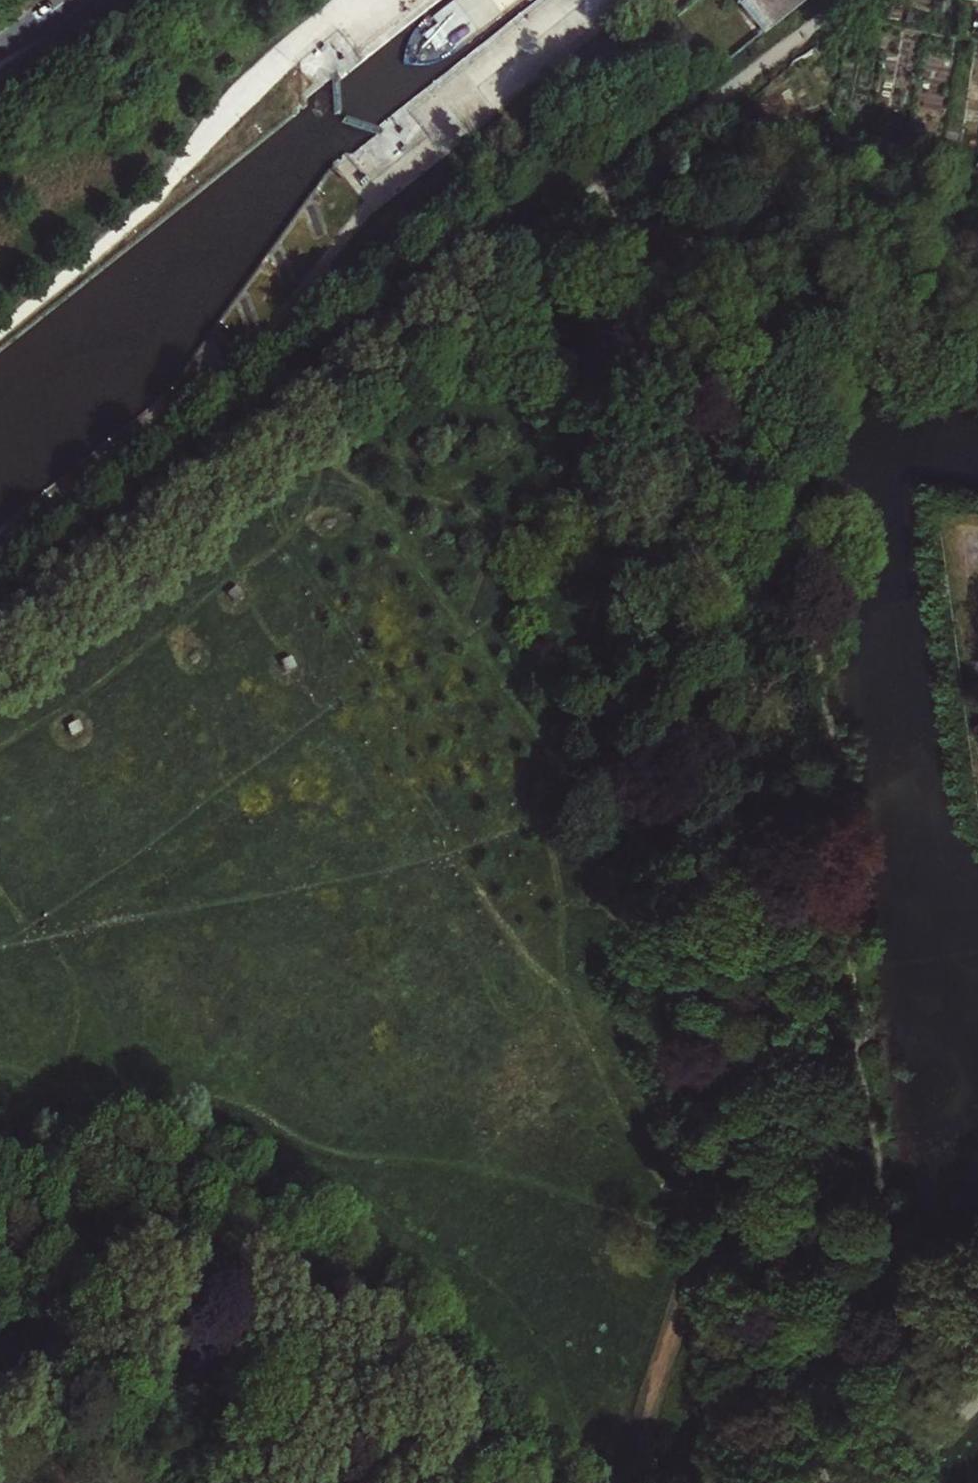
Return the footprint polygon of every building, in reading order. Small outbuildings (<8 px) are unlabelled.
[(759,35),(802,0),(752,0),(739,10),(759,35)]
